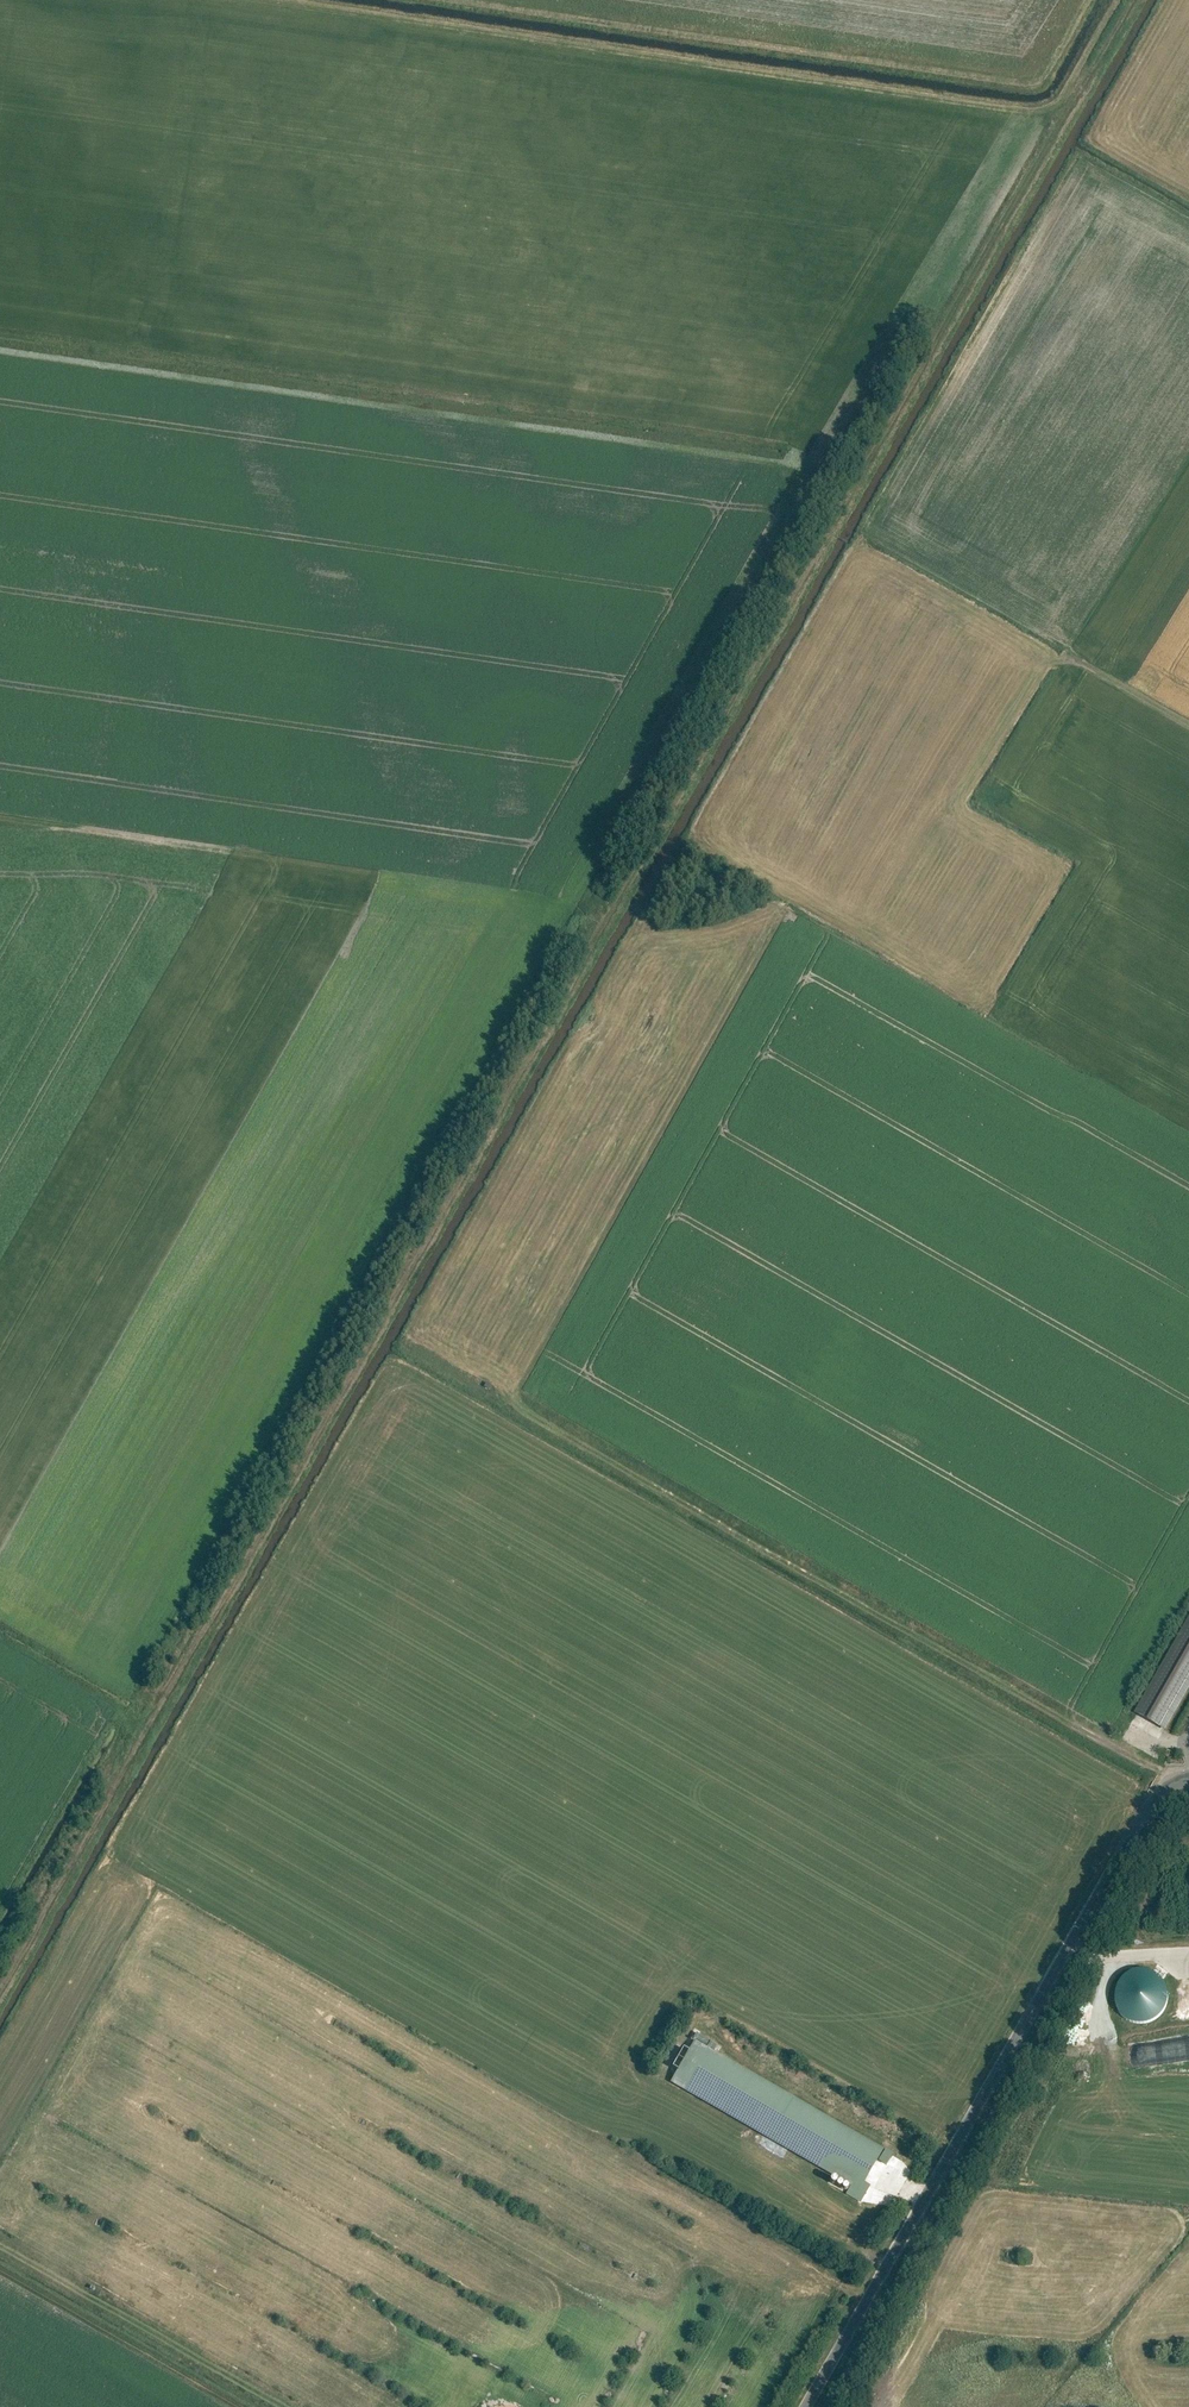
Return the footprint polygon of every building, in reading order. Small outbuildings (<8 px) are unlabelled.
[(1135,1713),(1169,1732),(1188,1697),(1188,1616),(1135,1713)] [(1167,2015),(1160,1978),(1153,1979),(1151,1969),(1109,1977),(1119,2025),(1167,2015)] [(879,2152),(694,2046),(670,2086),(844,2186),(837,2199),(857,2210),(868,2191),(859,2186),(879,2152)] [(884,2165),(890,2154),(882,2150),(876,2160),(884,2165)]
